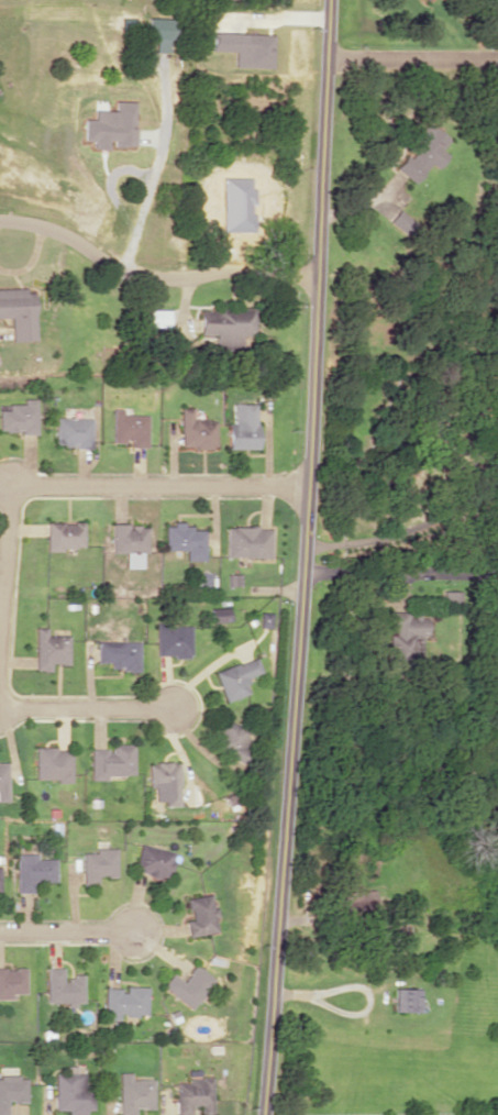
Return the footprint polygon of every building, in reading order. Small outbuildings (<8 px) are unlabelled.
[(147,38),(154,38),(153,51),(169,51),(170,18),(147,18),(147,38)] [(394,168),(412,182),(428,163),(435,169),(445,156),(438,150),(447,139),(426,122),(405,148),(408,150),(394,168)] [(0,289),(0,317),(9,317),(10,341),(34,340),(32,288),(0,289)] [(254,308),(215,308),(215,310),(199,310),(199,333),(213,333),(213,348),(240,348),(240,334),(254,334),(254,308)] [(167,327),(168,310),(148,309),(148,326),(167,327)] [(36,398),(22,398),(22,403),(7,404),(7,409),(0,409),(0,432),(36,432),(36,398)] [(256,448),(255,402),(231,403),(232,422),(226,422),(226,449),(256,448)] [(179,447),(214,447),(214,419),(192,419),(192,407),(179,407),(179,447)] [(110,441),(128,442),(128,446),(146,447),(147,415),(122,414),(123,409),(112,408),(110,441)] [(91,417),(55,417),(54,447),(90,447),(91,417)] [(44,549),(81,549),(81,522),(44,521),(44,549)] [(183,550),(183,560),(203,560),(203,529),(189,529),(189,523),(162,523),(162,550),(183,550)] [(138,568),(139,552),(144,552),(144,524),(109,524),(108,553),(122,553),(122,567),(138,568)] [(224,526),(224,556),(269,558),(270,527),(224,526)] [(210,572),(193,572),(193,589),(210,589),(210,572)] [(229,621),(228,606),(209,607),(210,622),(229,621)] [(386,665),(419,665),(419,634),(426,634),(426,616),(407,616),(407,611),(387,610),(386,629),(387,629),(386,665)] [(154,627),(155,657),(190,656),(190,626),(154,627)] [(68,635),(46,634),(46,627),(34,627),(33,670),(50,670),(50,663),(67,663),(68,635)] [(138,670),(138,642),(96,641),(95,661),(109,662),(109,669),(138,670)] [(213,672),(224,701),(250,692),(245,678),(261,672),(255,656),(213,672)] [(251,730),(222,719),(211,749),(239,760),(251,730)] [(89,749),(90,780),(107,779),(107,775),(134,775),(133,743),(111,743),(111,749),(89,749)] [(35,781),(71,780),(70,747),(34,748),(35,781)] [(148,789),(164,788),(164,805),(181,805),(179,761),(148,762),(148,789)] [(170,877),(174,850),(138,845),(135,872),(170,877)] [(82,884),(98,884),(98,876),(116,876),(116,848),(95,848),(95,852),(82,852),(82,884)] [(32,882),(56,881),(55,858),(36,859),(35,853),(14,854),(15,892),(32,892),(32,882)] [(189,936),(219,931),(216,916),(217,916),(213,893),(187,898),(191,919),(187,920),(189,936)] [(191,1009),(215,979),(196,964),(182,981),(172,973),(162,985),(191,1009)] [(25,967),(0,968),(0,999),(11,999),(11,993),(25,993),(25,967)] [(83,975),(63,976),(62,967),(45,967),(46,1004),(83,1003),(83,975)] [(103,1016),(147,1017),(148,986),(122,986),(122,987),(104,987),(103,1016)] [(393,1011),(419,1011),(419,988),(394,987),(393,1011)] [(130,1078),(130,1072),(118,1072),(117,1114),(122,1114),(135,1114),(135,1108),(153,1108),(153,1079),(130,1078)] [(53,1073),(53,1109),(65,1109),(65,1113),(92,1113),(92,1088),(84,1088),(84,1073),(53,1073)] [(6,1102),(25,1101),(25,1076),(0,1076),(0,1114),(7,1114),(6,1102)] [(187,1077),(187,1083),(174,1082),(174,1114),(179,1114),(190,1114),(190,1105),(198,1105),(198,1113),(211,1113),(212,1077),(187,1077)]
